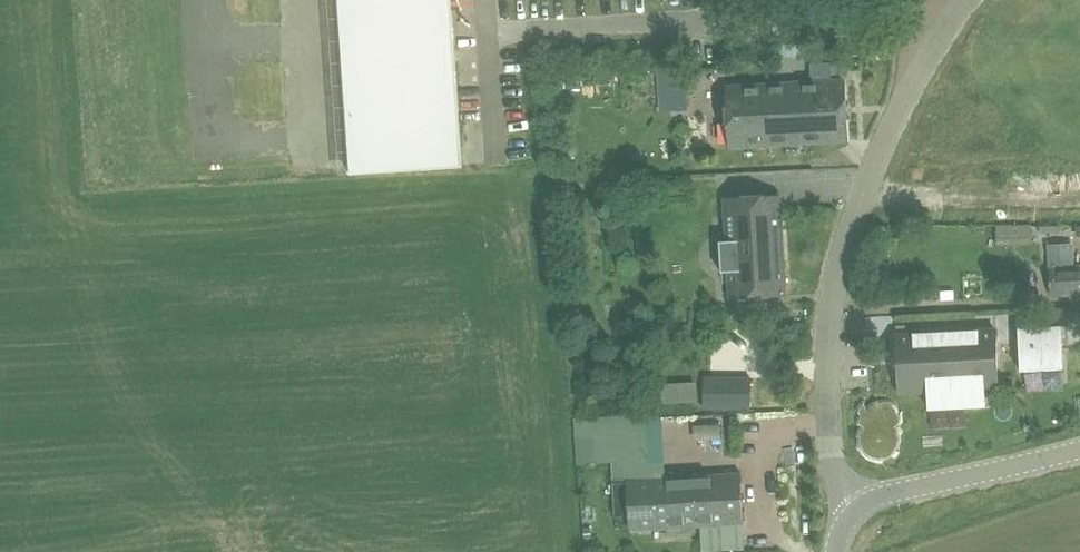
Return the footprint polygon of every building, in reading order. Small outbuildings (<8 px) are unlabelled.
[(344,61),(455,53),(451,0),(340,0),(344,61)] [(820,43),(773,46),(774,57),(821,55),(820,43)] [(455,53),(344,61),(352,174),(463,167),(455,53)] [(844,80),(726,87),(729,147),(848,140),(844,80)] [(726,241),(719,241),(721,273),(727,272),(729,298),(786,295),(780,196),(723,199),(726,241)] [(1048,244),(1050,295),(1079,293),(1079,267),(1073,267),(1072,244),(1048,244)] [(1008,303),(988,304),(989,327),(1009,326),(1008,303)] [(1040,327),(1018,328),(1021,371),(1063,368),(1061,326),(1068,325),(1067,309),(1039,311),(1040,327)] [(995,330),(895,335),(898,390),(926,389),(927,408),(986,405),(985,386),(998,386),(995,330)] [(704,377),(704,409),(749,409),(749,378),(704,377)] [(856,420),(855,424),(856,424),(856,425),(857,425),(858,424),(859,422),(862,425),(860,428),(858,432),(856,436),(857,437),(858,437),(858,443),(859,449),(860,450),(860,449),(861,449),(867,458),(868,458),(868,457),(872,459),(876,461),(880,462),(880,461),(884,462),(884,461),(885,461),(885,460),(885,459),(885,458),(884,458),(887,457),(891,456),(894,454),(897,451),(899,453),(900,452),(901,450),(901,449),(901,448),(900,448),(899,449),(898,448),(900,445),(901,441),(901,438),(901,434),(900,431),(901,430),(902,431),(903,430),(902,426),(900,423),(901,423),(901,422),(902,422),(902,421),(903,421),(903,420),(903,408),(902,408),(901,408),(899,410),(899,408),(897,405),(895,402),(893,400),(890,398),(887,397),(884,397),(881,398),(878,398),(874,400),(870,403),(866,406),(862,410),(860,413),(858,416),(856,420)] [(855,409),(855,410),(855,411),(856,411),(857,411),(861,406),(864,400),(864,399),(863,399),(862,399),(861,400),(857,404),(855,409)] [(647,413),(573,418),(575,438),(610,436),(612,479),(613,479),(614,483),(652,480),(650,455),(649,455),(647,413)] [(614,483),(609,484),(611,516),(625,515),(626,532),(647,531),(646,515),(654,515),(655,530),(743,523),(739,473),(652,480),(614,483)] [(591,527),(584,528),(585,540),(593,539),(591,527)]
